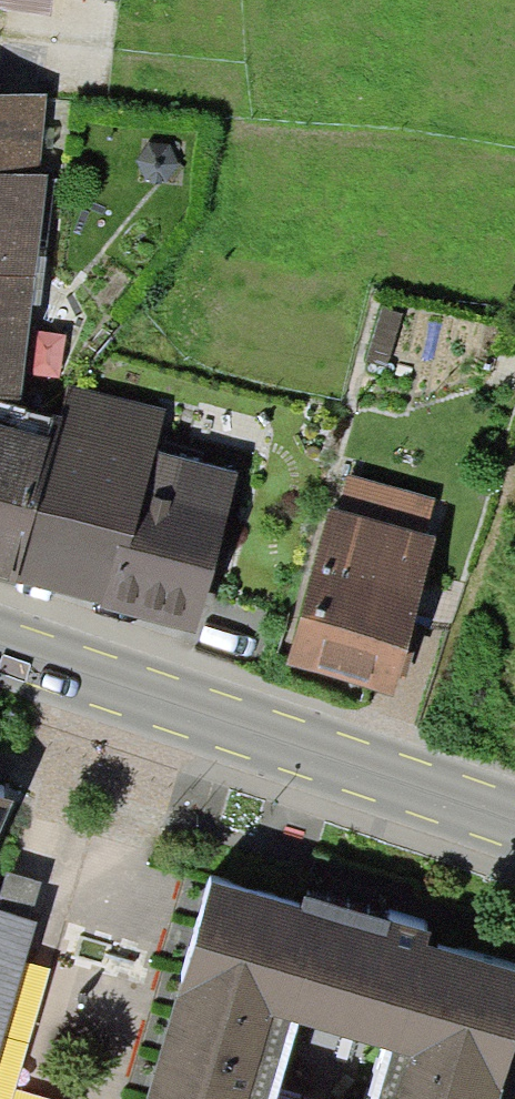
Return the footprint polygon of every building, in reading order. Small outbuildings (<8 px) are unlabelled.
[(51,16),(52,0),(0,0),(0,11),(51,16)] [(0,91),(0,399),(22,402),(46,174),(39,173),(47,96),(0,91)] [(381,308),(368,360),(389,366),(403,313),(381,308)] [(66,335),(38,331),(30,375),(59,380),(66,335)] [(166,407),(67,384),(60,413),(20,581),(103,601),(101,611),(197,634),(236,470),(156,451),(166,407)] [(21,589),(20,581),(60,413),(22,402),(0,399),(0,583),(21,589)] [(347,475),(338,509),(426,534),(436,500),(347,475)] [(330,507),(285,663),(393,693),(398,676),(406,679),(421,626),(413,623),(437,537),(426,534),(338,509),(330,507)] [(13,802),(0,797),(0,833),(13,802)] [(42,882),(8,872),(0,897),(0,912),(30,922),(42,882)] [(514,1047),(514,969),(428,941),(431,930),(305,892),(301,905),(212,879),(145,1098),(500,1098),(514,1047)] [(37,923),(30,922),(0,912),(0,1047),(37,923)]
